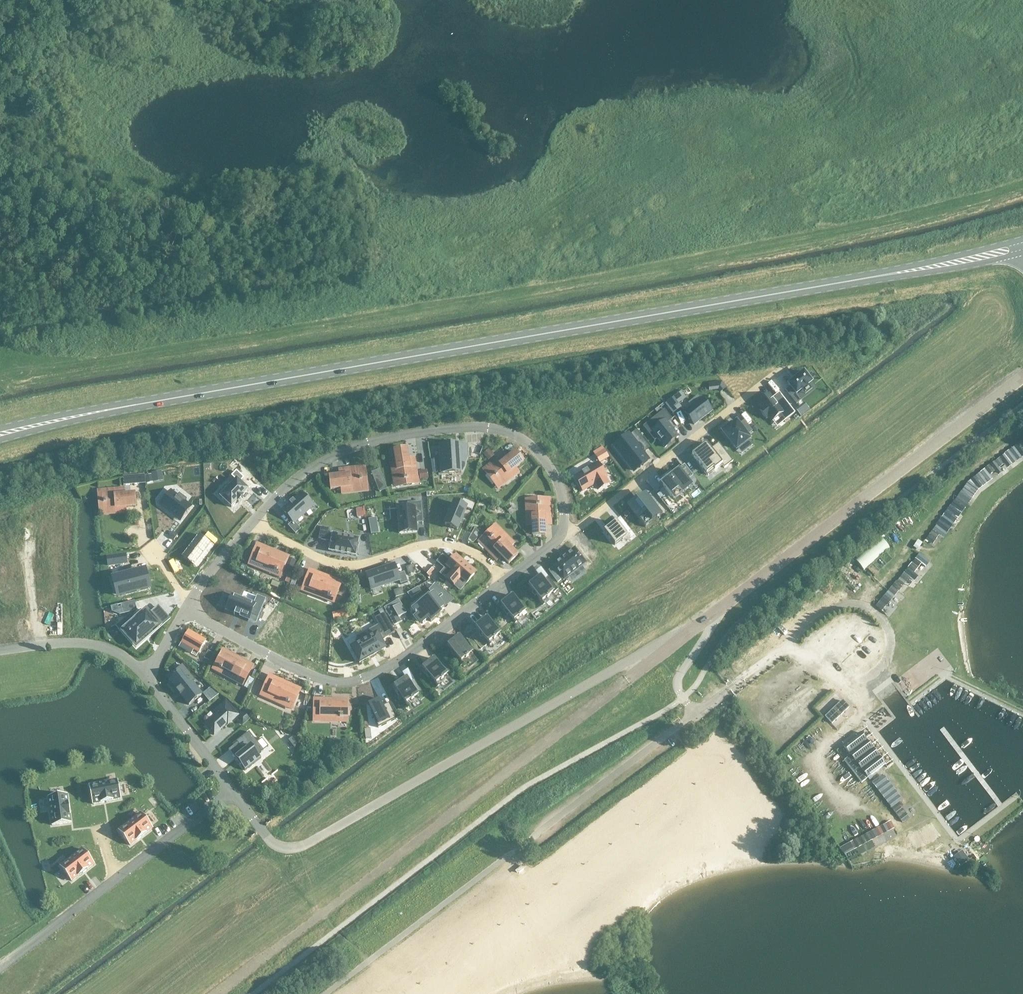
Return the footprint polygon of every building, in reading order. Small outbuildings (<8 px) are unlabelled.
[(803,372),(788,385),(793,392),(789,396),(796,405),(801,401),(796,395),(811,383),(803,372)] [(768,395),(757,404),(762,410),(760,411),(765,419),(768,417),(771,422),(779,416),(784,422),(795,413),(780,395),(773,401),(768,395)] [(701,399),(684,413),(694,425),(711,411),(701,399)] [(664,410),(651,420),(656,428),(652,431),(657,439),(664,448),(678,437),(667,423),(672,420),(664,410)] [(731,426),(722,432),(736,449),(749,439),(746,436),(752,431),(744,421),(738,426),(736,423),(731,427),(731,426)] [(636,430),(631,435),(639,445),(644,441),(636,430)] [(631,440),(618,450),(634,471),(640,467),(641,467),(643,465),(647,461),(631,440)] [(466,444),(441,446),(442,474),(461,473),(460,458),(466,457),(466,444)] [(706,444),(692,455),(708,476),(721,465),(722,466),(729,461),(723,453),(717,458),(706,444)] [(1017,452),(1022,449),(1018,444),(1013,448),(1017,452)] [(417,472),(415,461),(408,462),(406,448),(394,450),(395,461),(393,462),(396,480),(403,479),(404,481),(407,480),(406,479),(410,478),(411,484),(418,483),(418,480),(417,472)] [(1012,456),(1017,452),(1013,448),(1008,451),(1012,456)] [(604,451),(596,456),(600,462),(608,457),(604,451)] [(1007,460),(1012,456),(1008,451),(1004,455),(1007,460)] [(483,469),(487,475),(492,471),(495,474),(493,475),(495,478),(497,477),(501,482),(516,470),(514,469),(523,462),(516,452),(505,460),(501,455),(483,469)] [(482,459),(487,465),(493,460),(488,454),(482,459)] [(1002,463),(1007,460),(1004,455),(999,458),(1002,463)] [(998,467),(1002,463),(999,458),(994,462),(998,467)] [(992,471),(997,467),(994,462),(989,466),(992,471)] [(597,464),(575,477),(583,491),(605,477),(597,464)] [(669,480),(662,485),(670,496),(673,495),(686,485),(686,484),(685,482),(693,476),(684,465),(669,476),(671,479),(669,480)] [(988,474),(992,471),(989,466),(984,469),(988,474)] [(359,475),(365,474),(364,467),(342,469),(343,476),(328,477),(330,490),(341,488),(342,491),(360,489),(360,482),(361,481),(361,478),(359,479),(359,475)] [(983,478),(988,474),(984,469),(979,473),(983,478)] [(152,473),(153,480),(162,478),(161,471),(152,473)] [(417,472),(418,480),(428,478),(426,471),(417,472)] [(232,476),(236,481),(220,497),(231,508),(237,502),(238,503),(243,497),(242,496),(248,490),(239,482),(243,478),(236,472),(232,476)] [(978,481),(983,478),(979,473),(974,477),(978,481)] [(973,485),(978,481),(974,477),(970,480),(973,485)] [(969,491),(973,486),(968,482),(964,487),(969,491)] [(966,495),(969,491),(964,487),(961,492),(966,495)] [(125,507),(136,507),(135,494),(121,495),(121,489),(98,491),(99,498),(105,497),(105,501),(103,501),(103,504),(106,504),(106,511),(125,510),(125,507)] [(179,494),(177,496),(171,491),(160,506),(177,519),(181,514),(183,516),(191,507),(185,502),(186,500),(179,494)] [(962,500),(966,495),(961,492),(957,497),(962,500)] [(290,504),(283,510),(293,521),(288,526),(295,534),(301,529),(295,522),(305,513),(304,511),(310,506),(300,495),(293,501),(290,504)] [(958,505),(962,500),(957,497),(954,501),(958,505)] [(640,498),(628,507),(645,528),(656,519),(650,511),(654,508),(650,503),(646,506),(640,498)] [(532,525),(532,537),(545,536),(544,522),(551,522),(550,499),(542,500),(543,506),(539,506),(539,504),(536,505),(536,506),(529,507),(529,526),(532,525)] [(463,500),(460,506),(454,503),(444,525),(457,530),(466,509),(471,511),(474,505),(463,500)] [(955,510),(958,505),(954,501),(950,506),(955,510)] [(417,532),(416,524),(423,523),(421,503),(407,504),(408,508),(397,509),(399,534),(417,532)] [(951,515),(955,510),(950,506),(946,511),(951,515)] [(948,519),(951,515),(946,511),(943,516),(948,519)] [(944,524),(948,519),(943,516),(939,521),(944,524)] [(941,529),(944,524),(939,521),(936,525),(936,526),(941,529)] [(610,540),(615,545),(626,536),(616,524),(605,533),(610,540)] [(937,534),(941,529),(936,526),(933,531),(937,534)] [(321,528),(319,539),(327,541),(331,542),(329,551),(355,556),(359,539),(332,534),(332,536),(328,535),(329,529),(321,528)] [(934,539),(937,534),(933,531),(929,535),(934,539)] [(489,538),(491,539),(488,542),(483,537),(478,542),(494,559),(498,554),(508,564),(517,556),(509,547),(511,546),(498,532),(493,537),(492,536),(489,538)] [(930,544),(934,539),(929,535),(925,540),(930,544)] [(197,537),(183,556),(195,565),(209,546),(197,537)] [(856,561),(863,570),(891,548),(883,539),(856,561)] [(554,568),(549,571),(557,582),(562,579),(563,580),(585,563),(574,549),(553,566),(554,568)] [(275,556),(272,554),(271,555),(261,551),(260,555),(254,552),(249,564),(255,566),(256,564),(274,571),(273,572),(276,573),(277,572),(281,574),(287,558),(276,553),(275,556)] [(919,554),(914,560),(920,564),(924,559),(919,554)] [(126,563),(125,555),(107,558),(108,566),(126,563)] [(437,562),(445,569),(446,567),(455,574),(451,579),(456,583),(460,579),(466,584),(474,574),(454,557),(450,563),(442,556),(437,562)] [(914,560),(910,565),(916,569),(920,564),(914,560)] [(539,572),(546,568),(543,563),(536,567),(539,572)] [(405,568),(407,574),(416,571),(414,565),(405,568)] [(910,565),(906,571),(912,575),(916,569),(910,565)] [(394,566),(366,575),(370,586),(378,584),(379,587),(399,580),(400,585),(407,582),(404,573),(397,575),(394,566)] [(123,576),(115,578),(119,596),(128,594),(150,588),(145,570),(123,576)] [(906,571),(902,576),(907,580),(912,575),(906,571)] [(539,576),(528,585),(543,604),(554,596),(539,576)] [(902,576),(898,581),(903,585),(907,580),(902,576)] [(340,583),(329,579),(328,581),(325,580),(324,581),(314,577),(312,581),(307,579),(302,590),(308,592),(310,589),(328,595),(327,597),(330,598),(330,596),(335,598),(340,583)] [(548,577),(543,581),(552,594),(558,590),(548,577)] [(898,581),(894,587),(899,591),(903,585),(898,581)] [(440,615),(438,612),(443,608),(436,598),(443,592),(434,585),(430,591),(432,595),(412,610),(422,623),(428,619),(430,622),(440,615)] [(894,587),(890,592),(895,596),(899,591),(894,587)] [(890,592),(886,597),(891,602),(895,596),(890,592)] [(232,596),(226,610),(249,619),(250,615),(258,618),(265,599),(257,596),(254,604),(232,596)] [(515,623),(525,615),(511,596),(500,604),(515,623)] [(886,597),(881,603),(887,607),(891,602),(886,597)] [(398,600),(384,608),(394,626),(398,623),(396,619),(398,618),(406,613),(398,600)] [(134,602),(122,605),(124,613),(136,610),(134,602)] [(881,603),(877,608),(883,612),(887,607),(881,603)] [(133,642),(140,635),(143,639),(157,627),(143,610),(133,619),(135,622),(124,632),(133,642)] [(360,643),(351,648),(359,664),(369,658),(375,655),(385,649),(381,641),(395,633),(384,614),(375,619),(383,632),(377,635),(377,634),(368,639),(364,633),(356,638),(360,643)] [(474,625),(488,645),(499,638),(485,618),(474,625)] [(188,631),(182,643),(199,652),(205,641),(188,631)] [(486,646),(478,634),(473,638),(481,650),(486,646)] [(472,656),(458,637),(447,645),(461,664),(472,656)] [(238,678),(237,681),(242,684),(248,673),(243,670),(245,667),(235,662),(235,661),(232,659),(233,656),(223,651),(215,665),(219,667),(218,668),(221,670),(222,668),(238,678)] [(422,667),(437,686),(447,678),(432,659),(422,667)] [(179,674),(170,681),(177,691),(176,692),(180,697),(181,696),(189,705),(201,695),(191,683),(188,685),(179,674)] [(405,678),(393,685),(405,704),(417,696),(416,695),(422,691),(414,679),(408,683),(405,678)] [(266,684),(261,695),(267,697),(269,694),(286,702),(285,703),(288,704),(289,703),(293,705),(299,690),(289,685),(288,688),(284,686),(283,687),(273,683),(272,686),(266,684)] [(320,708),(315,708),(315,720),(321,720),(321,716),(340,716),(340,718),(343,718),(343,716),(347,716),(347,700),(335,700),(335,703),(331,703),(331,698),(331,697),(320,697),(320,698),(320,708)] [(379,700),(369,705),(372,711),(370,712),(378,728),(397,719),(389,703),(383,706),(380,700),(379,699),(378,700),(379,700)] [(217,713),(204,724),(213,735),(231,719),(231,720),(237,715),(225,701),(215,710),(217,713)] [(831,724),(848,708),(842,701),(825,717),(831,724)] [(237,743),(236,744),(236,745),(238,744),(244,752),(236,758),(241,763),(240,764),(240,765),(241,764),(245,769),(244,770),(245,771),(254,764),(251,760),(263,751),(249,732),(236,742),(237,743)] [(842,746),(850,756),(843,761),(861,783),(885,765),(860,733),(842,746)] [(846,772),(843,768),(835,775),(843,783),(850,777),(846,772)] [(116,780),(89,786),(93,804),(120,799),(116,780)] [(880,780),(873,785),(877,789),(883,784),(880,780)] [(883,784),(877,789),(881,794),(887,789),(883,784)] [(887,789),(881,794),(884,799),(891,794),(887,789)] [(869,806),(881,800),(877,791),(864,797),(869,806)] [(891,794),(884,799),(888,804),(894,799),(891,794)] [(48,798),(52,825),(71,823),(67,795),(48,798)] [(256,796),(247,797),(248,807),(258,805),(256,796)] [(894,799),(888,804),(891,808),(898,804),(894,799)] [(898,804),(891,808),(895,813),(901,808),(898,804)] [(901,808),(895,813),(899,818),(905,813),(901,808)] [(905,813),(899,818),(902,823),(909,818),(905,813)] [(152,829),(140,814),(118,831),(130,846),(152,829)] [(894,829),(890,822),(885,824),(888,831),(894,829)] [(888,831),(885,824),(879,827),(883,834),(888,831)] [(883,834),(879,827),(874,830),(878,837),(883,834)] [(878,837),(874,830),(869,833),(872,840),(878,837)] [(872,840),(869,833),(863,836),(867,843),(872,840)] [(867,843),(863,836),(858,838),(862,846),(867,843)] [(862,846),(858,838),(853,841),(856,848),(862,846)] [(856,848),(853,841),(847,844),(851,851),(856,848)] [(60,866),(72,881),(94,864),(82,850),(60,866)] [(963,850),(955,855),(960,861),(967,856),(963,850)] [(520,881),(529,874),(526,871),(517,878),(520,881)]
